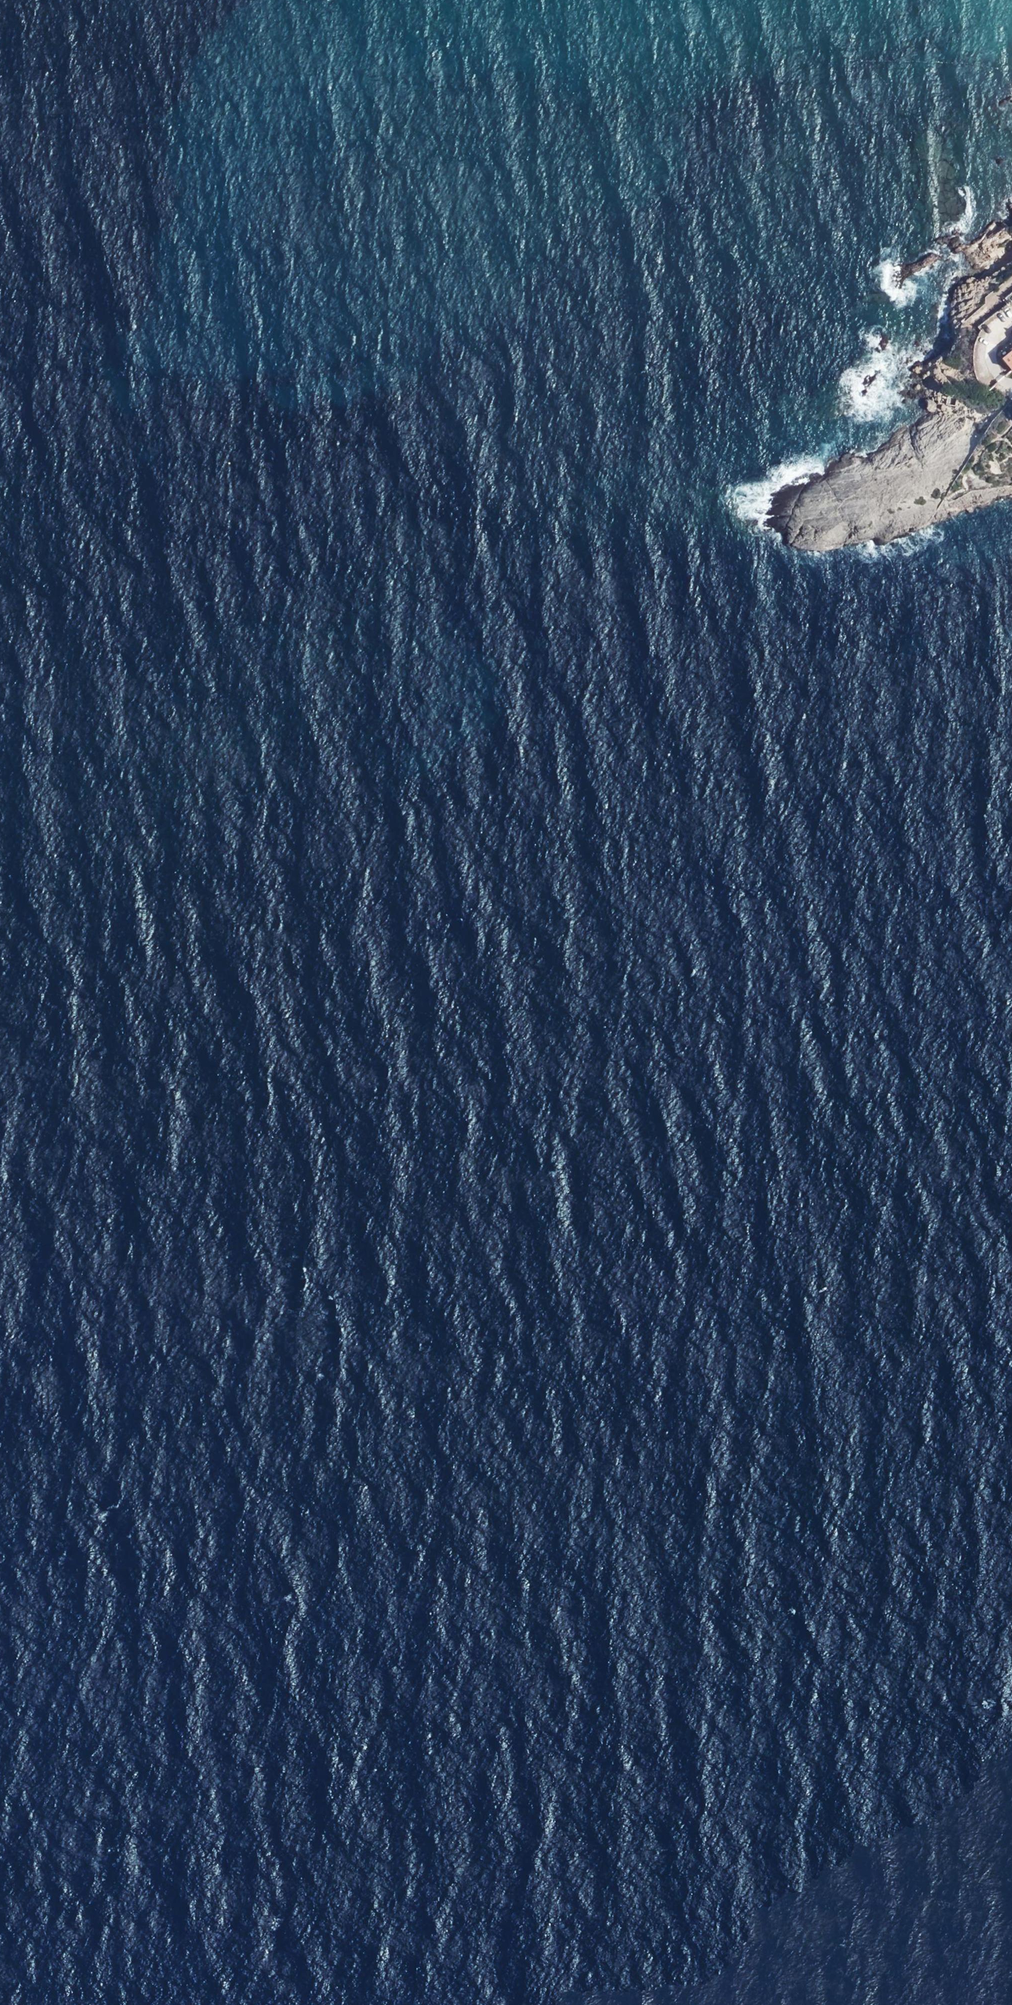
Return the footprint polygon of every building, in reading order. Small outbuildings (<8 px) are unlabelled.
[(1000,351),(1000,355),(1008,365),(1011,362),(1011,364),(1011,341),(1000,351)]
